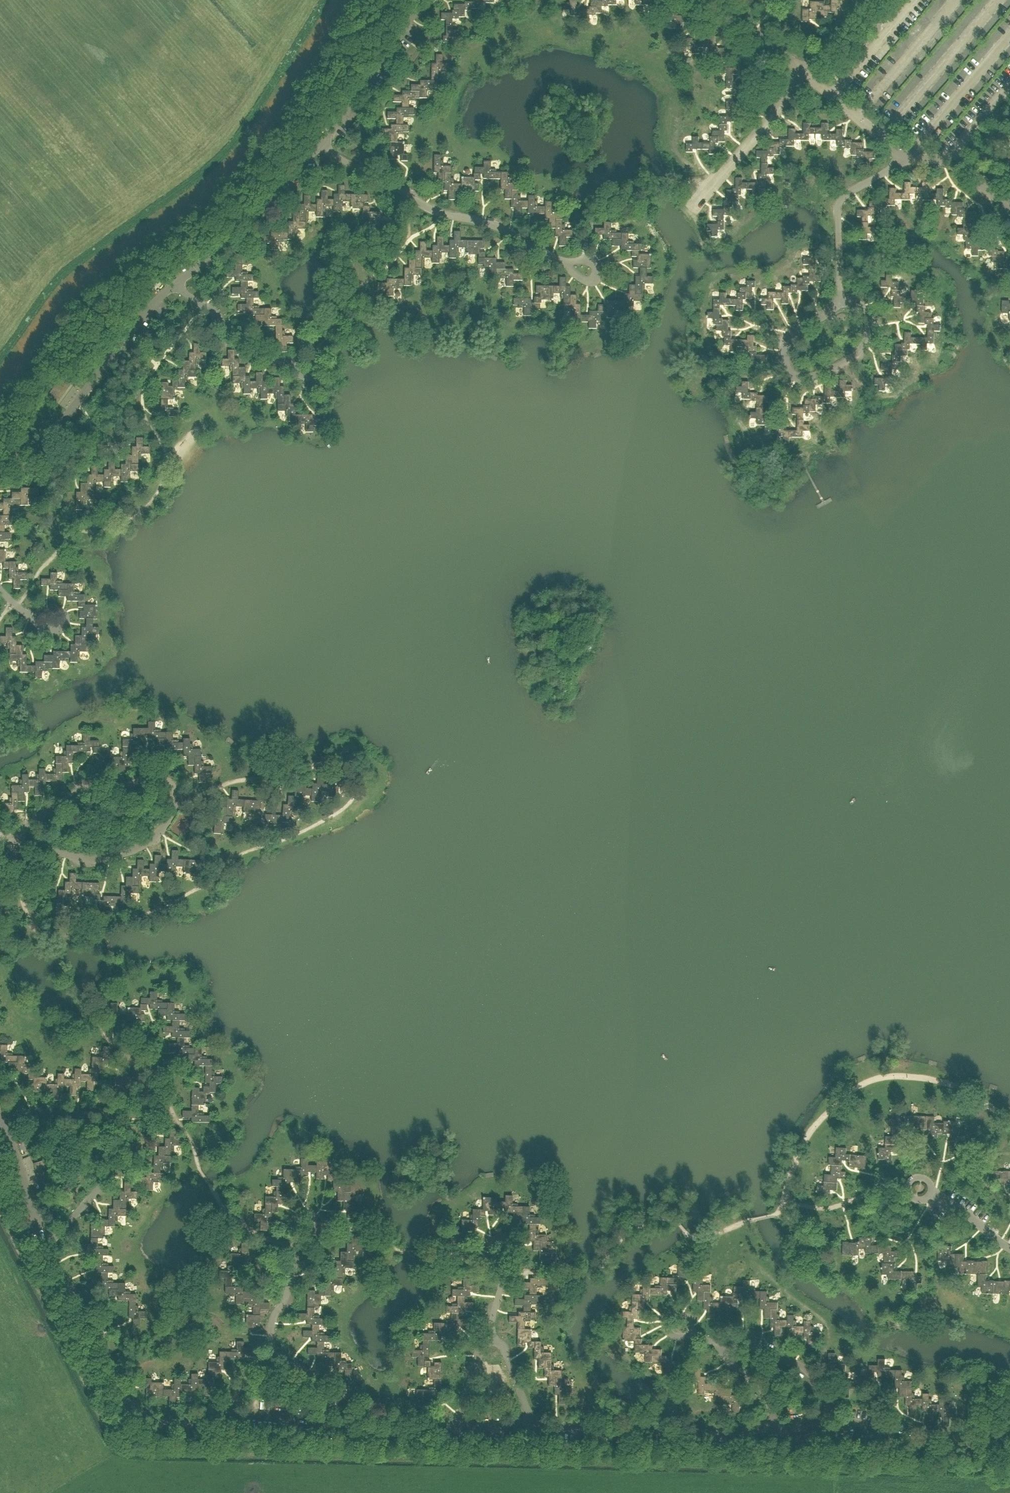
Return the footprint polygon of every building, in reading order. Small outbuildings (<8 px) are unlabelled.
[(473,2),(464,2),(464,5),(453,5),(453,11),(452,11),(452,14),(441,14),(441,21),(446,21),(446,36),(443,36),(443,43),(452,43),(452,37),(459,37),(459,31),(453,31),(453,26),(452,26),(452,20),(459,20),(459,17),(464,17),(464,11),(471,11),(471,9),(479,9),(479,3),(485,2),(485,3),(494,3),(494,0),(473,0),(473,2)] [(570,4),(564,3),(564,10),(571,10),(571,16),(577,16),(577,9),(577,0),(570,0),(570,4)] [(602,1),(591,1),(591,7),(590,7),(590,10),(597,10),(597,13),(602,13),(602,7),(609,7),(609,5),(611,5),(611,0),(602,0),(602,1)] [(642,6),(644,6),(644,5),(650,5),(650,12),(656,12),(656,5),(656,0),(641,0),(642,6)] [(834,13),(834,20),(842,20),(842,17),(846,17),(846,7),(849,7),(849,0),(831,0),(831,6),(831,13),(834,13)] [(831,13),(831,6),(825,6),(825,2),(810,2),(810,9),(802,9),(802,21),(809,22),(809,19),(818,20),(818,17),(828,18),(828,13),(831,13)] [(656,5),(656,12),(658,12),(658,14),(664,14),(675,14),(675,8),(665,8),(665,5),(656,5)] [(587,22),(587,23),(589,23),(589,22),(590,22),(590,15),(597,15),(597,13),(597,10),(590,10),(577,9),(577,16),(584,16),(584,22),(587,22)] [(664,14),(664,20),(670,20),(670,23),(676,23),(683,23),(687,23),(687,17),(677,17),(677,14),(675,14),(664,14)] [(676,23),(676,29),(676,34),(670,34),(670,40),(677,40),(677,46),(683,46),(683,39),(683,23),(676,23)] [(720,115),(720,124),(727,123),(727,121),(738,121),(738,114),(733,114),(733,106),(744,106),(744,99),(739,99),(739,88),(744,88),(744,82),(733,82),(733,74),(738,74),(738,67),(727,67),(727,58),(724,58),(724,48),(718,48),(718,46),(715,46),(715,36),(709,36),(709,41),(703,41),(703,47),(709,47),(709,53),(712,53),(712,59),(718,59),(718,65),(720,65),(720,73),(726,73),(726,79),(726,88),(732,88),(732,100),(726,101),(726,109),(727,109),(727,115),(720,115)] [(683,39),(683,46),(692,46),(692,53),(693,53),(693,54),(694,54),(694,53),(698,53),(698,47),(703,47),(703,41),(703,40),(692,40),(692,38),(685,38),(685,39),(683,39)] [(442,55),(436,55),(435,64),(431,64),(431,81),(420,81),(419,85),(411,85),(410,91),(402,91),(402,96),(393,96),(393,102),(402,102),(401,108),(396,108),(396,113),(387,112),(387,119),(396,119),(396,125),(390,125),(390,129),(382,129),(381,136),(390,136),(390,159),(397,159),(397,156),(401,156),(401,161),(407,161),(407,154),(403,154),(404,142),(397,142),(397,135),(402,135),(402,132),(408,132),(408,125),(403,125),(403,118),(408,118),(408,115),(414,115),(414,108),(409,108),(409,101),(414,101),(414,98),(426,98),(426,90),(431,90),(431,88),(437,88),(438,76),(440,76),(440,71),(448,71),(448,64),(442,64),(442,55)] [(810,124),(803,123),(804,134),(796,135),(796,130),(789,130),(789,141),(780,142),(780,144),(770,145),(770,151),(768,152),(768,154),(758,155),(758,161),(755,161),(755,168),(757,168),(758,181),(742,182),(742,177),(735,177),(735,188),(732,188),(732,190),(726,190),(726,200),(724,201),(724,209),(713,210),(713,217),(718,216),(718,224),(708,225),(708,231),(713,231),(713,237),(716,237),(716,238),(718,238),(718,237),(719,237),(719,230),(725,230),(725,221),(725,215),(731,215),(731,207),(732,207),(732,201),(739,200),(739,195),(741,194),(741,188),(747,188),(752,188),(752,194),(758,194),(758,187),(764,187),(764,174),(770,173),(770,170),(771,170),(771,168),(770,168),(770,167),(769,167),(769,160),(775,160),(775,157),(781,157),(781,150),(787,150),(787,148),(795,148),(795,141),(801,141),(801,142),(810,141),(809,135),(822,135),(822,141),(831,141),(837,141),(837,147),(845,147),(845,149),(851,149),(851,156),(857,156),(857,158),(863,158),(863,165),(869,165),(870,159),(874,159),(875,152),(864,152),(864,150),(862,150),(862,143),(852,143),(852,141),(843,140),(843,130),(836,130),(836,135),(828,134),(828,124),(821,124),(821,129),(810,128),(810,124)] [(720,124),(719,124),(719,130),(712,130),(712,136),(716,136),(716,143),(718,143),(718,141),(724,141),(724,130),(727,130),(727,123),(720,124)] [(704,143),(704,149),(709,149),(709,154),(716,154),(716,143),(716,136),(712,136),(710,136),(710,143),(704,143)] [(704,149),(704,143),(704,142),(699,143),(699,137),(693,137),(693,144),(686,144),(686,153),(693,152),(693,150),(704,149)] [(441,156),(434,156),(434,173),(438,173),(438,182),(444,182),(444,191),(448,191),(448,200),(455,200),(455,191),(478,192),(478,184),(475,184),(475,180),(480,180),(480,175),(483,175),(483,179),(501,179),(500,190),(505,190),(505,199),(511,199),(511,208),(515,208),(515,217),(522,217),(522,208),(528,208),(527,214),(532,214),(532,223),(538,223),(539,214),(544,214),(544,219),(549,219),(548,228),(555,228),(554,237),(559,237),(559,246),(565,246),(566,237),(572,237),(572,230),(564,230),(564,225),(562,225),(562,212),(554,212),(554,208),(551,208),(551,202),(545,201),(545,207),(537,207),(537,202),(535,202),(535,196),(528,196),(528,201),(520,201),(520,196),(518,196),(518,184),(510,183),(510,179),(507,179),(508,173),(495,172),(495,170),(491,170),(491,162),(484,162),(483,168),(475,168),(474,174),(473,174),(473,178),(461,177),(461,184),(453,184),(454,179),(451,179),(451,167),(443,166),(443,162),(441,162),(441,156)] [(912,185),(905,184),(904,195),(896,194),(896,189),(889,189),(889,199),(880,199),(880,201),(870,201),(869,207),(868,207),(868,210),(857,209),(857,216),(862,216),(861,232),(858,232),(858,239),(866,239),(867,233),(873,234),(873,227),(868,227),(868,222),(868,216),(874,216),(874,214),(880,214),(880,207),(886,208),(886,206),(894,207),(895,200),(901,201),(910,202),(910,196),(923,197),(923,203),(931,204),(938,204),(937,210),(945,211),(945,213),(952,214),(951,220),(957,221),(957,223),(963,224),(963,229),(957,228),(957,235),(962,235),(962,236),(964,236),(963,242),(966,242),(965,249),(973,250),(973,256),(979,256),(979,251),(984,251),(990,251),(990,257),(992,257),(992,263),(999,263),(998,269),(1007,270),(1007,263),(1005,263),(1005,253),(999,252),(999,251),(996,251),(997,240),(990,240),(990,245),(974,244),(975,231),(977,232),(978,225),(975,225),(975,219),(964,218),(964,215),(963,215),(963,209),(952,208),(953,205),(944,204),(944,193),(945,190),(938,190),(937,193),(937,198),(929,197),(930,186),(923,186),(923,190),(911,189),(912,185)] [(344,194),(344,185),(338,185),(338,194),(333,194),(333,200),(327,200),(328,191),(321,191),(321,200),(316,200),(316,205),(310,205),(311,196),(304,196),(304,205),(299,205),(299,213),(293,213),(293,222),(288,222),(288,233),(271,233),(271,237),(261,237),(262,244),(270,244),(270,250),(278,250),(278,242),(282,242),(282,240),(295,240),(295,234),(298,234),(298,229),(306,229),(306,217),(309,217),(309,212),(316,212),(316,217),(323,217),(323,211),(326,211),(326,207),(333,207),(333,212),(340,212),(340,206),(342,206),(343,201),(350,201),(350,208),(362,208),(362,218),(367,218),(367,220),(372,220),(372,228),(379,228),(379,222),(388,222),(388,215),(379,215),(379,211),(368,211),(368,205),(363,205),(363,201),(367,201),(367,194),(344,194)] [(611,223),(603,222),(603,229),(595,229),(594,235),(603,236),(603,240),(612,240),(612,246),(621,247),(621,251),(632,251),(632,257),(637,257),(637,261),(633,261),(633,268),(640,268),(639,277),(635,277),(635,285),(629,285),(628,294),(624,294),(624,301),(607,301),(606,305),(598,305),(597,311),(589,311),(589,316),(580,315),(581,304),(576,304),(576,295),(570,295),(570,287),(566,287),(566,278),(559,278),(559,286),(536,286),(536,294),(539,294),(539,297),(534,297),(534,303),(531,303),(531,299),(514,299),(513,305),(519,305),(519,308),(524,308),(523,316),(531,316),(531,310),(540,310),(540,304),(541,304),(541,300),(553,300),(553,294),(561,294),(560,298),(563,298),(563,311),(571,311),(571,316),(573,316),(573,322),(589,322),(588,329),(596,329),(596,321),(601,321),(601,318),(613,318),(614,310),(618,310),(618,308),(624,308),(624,312),(631,312),(631,306),(633,306),(633,301),(641,302),(642,289),(644,289),(644,284),(652,284),(653,277),(646,277),(646,269),(650,269),(651,255),(638,255),(639,245),(633,244),(633,242),(628,242),(628,234),(615,233),(615,231),(611,231),(611,223)] [(460,232),(454,232),(453,241),(449,241),(449,246),(443,246),(443,237),(437,237),(436,246),(432,246),(432,251),(426,251),(426,242),(419,242),(419,251),(415,251),(415,259),(409,259),(408,268),(404,268),(404,279),(387,279),(386,283),(378,283),(377,289),(386,290),(386,296),(393,296),(393,288),(398,288),(398,286),(410,286),(410,280),(413,280),(413,275),(421,275),(421,263),(424,263),(424,258),(432,258),(432,263),(438,264),(438,258),(441,258),(441,253),(449,253),(449,258),(455,259),(456,253),(458,253),(458,248),(466,248),(466,255),(478,255),(478,265),(484,265),(483,268),(488,268),(488,276),(501,276),(501,279),(505,279),(505,287),(512,287),(512,281),(521,281),(521,274),(513,274),(513,269),(504,269),(504,263),(495,263),(496,259),(485,258),(485,252),(479,252),(479,249),(483,249),(484,241),(460,241),(460,232)] [(817,252),(809,252),(808,259),(802,259),(802,265),(808,265),(808,270),(808,276),(802,276),(802,279),(796,278),(796,285),(790,285),(790,287),(782,287),(782,293),(776,293),(767,293),(767,299),(760,299),(760,300),(760,302),(760,305),(766,305),(766,310),(773,310),(773,300),(781,300),(781,305),(787,305),(787,294),(796,294),(796,291),(807,291),(807,285),(808,285),(808,282),(819,282),(819,275),(814,275),(814,259),(817,259),(817,252)] [(243,255),(236,255),(236,271),(227,271),(227,278),(236,278),(236,282),(241,282),(241,288),(233,288),(233,294),(242,294),(242,299),(247,299),(247,305),(238,305),(238,311),(247,311),(247,316),(255,316),(255,322),(264,322),(264,326),(275,326),(276,344),(280,344),(280,352),(287,352),(287,344),(293,344),(293,336),(285,336),(285,332),(282,332),(282,319),(276,319),(276,317),(272,317),(272,309),(259,309),(259,306),(254,306),(254,299),(259,299),(259,292),(253,292),(253,289),(249,289),(249,282),(254,282),(254,275),(248,275),(248,272),(243,272),(243,255)] [(891,275),(885,275),(885,281),(880,280),(880,287),(891,288),(890,297),(893,297),(893,308),(900,308),(900,303),(916,303),(916,312),(918,313),(918,323),(924,323),(924,325),(927,325),(927,338),(911,337),(911,333),(904,332),(904,343),(901,343),(901,344),(895,344),(895,355),(892,355),(892,364),(881,364),(881,370),(886,371),(886,379),(875,378),(875,385),(880,385),(880,391),(883,391),(883,392),(885,392),(885,391),(886,391),(886,385),(892,385),(892,376),(892,370),(898,370),(899,362),(900,362),(901,356),(907,356),(907,350),(910,350),(910,344),(916,344),(921,345),(921,350),(927,351),(927,344),(933,344),(934,331),(939,331),(940,328),(940,326),(940,325),(933,325),(933,318),(931,318),(931,312),(924,312),(924,306),(923,306),(923,298),(916,298),(916,291),(916,290),(914,290),(914,291),(910,291),(910,296),(905,296),(905,297),(899,296),(899,290),(897,290),(898,282),(891,282),(891,275)] [(755,281),(746,281),(746,287),(740,287),(740,293),(737,293),(737,299),(731,299),(726,299),(726,293),(720,293),(720,300),(714,300),(713,313),(708,313),(708,316),(707,316),(707,318),(708,318),(708,319),(714,319),(714,325),(717,325),(716,331),(723,331),(723,338),(725,338),(725,346),(731,346),(731,353),(732,353),(732,354),(734,354),(734,353),(737,353),(737,347),(742,347),(748,347),(748,353),(750,353),(750,361),(756,361),(756,368),(762,368),(763,362),(767,362),(767,355),(757,355),(757,346),(754,346),(754,335),(747,335),(747,340),(732,340),(732,331),(729,331),(729,320),(723,320),(723,319),(720,319),(720,306),(736,306),(736,311),(743,311),(743,300),(746,300),(746,299),(752,299),(752,288),(755,288),(755,281)] [(1002,301),(1002,314),(1009,314),(1009,322),(1009,304),(1009,301),(1002,301)] [(200,344),(193,344),(193,353),(189,353),(188,361),(182,361),(182,370),(178,370),(177,381),(172,381),(172,386),(168,386),(168,382),(161,382),(160,405),(151,405),(151,412),(160,412),(160,416),(177,417),(178,410),(172,410),(172,407),(167,407),(167,400),(174,400),(174,388),(184,388),(184,382),(187,382),(187,377),(195,378),(195,365),(198,365),(198,360),(206,361),(206,353),(200,353),(200,344)] [(235,350),(229,350),(229,359),(222,359),(222,366),(230,366),(230,371),(233,371),(232,384),(240,384),(240,388),(243,388),(243,394),(250,394),(250,389),(257,389),(257,394),(260,394),(260,400),(267,400),(267,394),(274,394),(274,399),(277,399),(277,412),(285,412),(285,416),(288,416),(288,422),(300,422),(300,425),(305,425),(305,433),(312,433),(312,427),(321,427),(321,420),(312,420),(312,416),(294,416),(294,404),(290,404),(290,395),(284,395),(284,387),(279,387),(279,378),(273,378),(273,387),(267,387),(267,382),(263,382),(263,373),(256,373),(256,382),(250,382),(250,376),(246,377),(246,368),(239,368),(240,359),(235,359),(235,350)] [(846,381),(839,381),(839,391),(831,391),(831,386),(825,386),(825,397),(816,397),(816,400),(805,400),(805,406),(804,406),(804,409),(793,409),(793,415),(798,415),(798,432),(785,431),(785,429),(783,429),(783,422),(773,422),(773,420),(764,419),(764,403),(769,403),(769,397),(758,396),(758,394),(749,394),(749,383),(742,383),(742,388),(737,387),(737,394),(743,394),(743,400),(751,400),(751,402),(758,402),(757,408),(757,413),(751,413),(751,417),(750,417),(750,419),(751,419),(751,420),(758,420),(758,426),(766,426),(766,428),(772,428),(772,435),(778,435),(778,437),(784,437),(784,444),(785,444),(785,445),(787,445),(787,444),(791,444),(791,438),(803,439),(804,432),(810,432),(810,426),(804,426),(804,421),(804,415),(810,415),(810,412),(816,412),(816,406),(822,406),(822,404),(830,404),(831,398),(837,398),(845,398),(845,392),(852,392),(852,391),(853,391),(853,389),(852,389),(852,386),(846,386),(846,381)] [(145,439),(138,439),(138,447),(133,447),(133,456),(127,456),(127,465),(122,465),(122,470),(116,470),(117,461),(110,461),(110,470),(105,470),(105,475),(99,475),(99,467),(92,467),(92,475),(88,475),(88,484),(82,484),(81,493),(77,493),(77,510),(84,510),(84,504),(87,504),(87,500),(95,500),(95,487),(97,487),(98,482),(105,482),(105,488),(112,488),(112,482),(115,482),(115,477),(122,477),(122,482),(129,482),(129,477),(132,477),(132,472),(140,472),(140,459),(143,459),(143,455),(151,455),(151,447),(145,447),(145,439)] [(21,488),(21,493),(12,493),(12,499),(3,499),(3,503),(0,503),(0,510),(3,510),(3,516),(0,516),(0,542),(4,542),(4,539),(10,539),(10,533),(5,533),(5,525),(9,525),(10,523),(16,523),(16,516),(10,516),(10,508),(15,508),(15,506),(28,506),(28,498),(33,498),(33,495),(39,495),(39,489),(21,488)] [(3,563),(3,568),(9,568),(9,579),(13,579),(13,588),(20,588),(20,579),(26,579),(26,572),(18,572),(19,568),(16,568),(16,562),(6,562),(6,549),(0,549),(0,563),(3,563)] [(49,574),(49,580),(41,580),(40,587),(49,587),(49,591),(58,591),(58,597),(67,597),(67,602),(78,602),(78,608),(83,608),(83,611),(79,611),(79,619),(86,619),(86,627),(81,627),(81,636),(75,636),(75,645),(70,645),(70,652),(53,651),(53,656),(44,656),(44,662),(35,662),(35,666),(27,666),(27,655),(23,655),(23,646),(16,646),(17,637),(12,637),(12,628),(6,628),(6,637),(0,637),(0,644),(7,644),(7,649),(10,649),(10,662),(17,662),(17,667),(20,667),(20,673),(35,673),(35,679),(42,679),(42,671),(47,671),(47,669),(60,669),(60,661),(65,661),(65,658),(70,658),(70,662),(77,663),(77,657),(80,657),(80,652),(88,652),(88,639),(91,639),(91,635),(99,635),(99,628),(92,627),(93,619),(97,619),(97,605),(85,605),(85,595),(79,595),(79,593),(74,592),(74,585),(61,584),(61,582),(57,582),(57,574),(49,574)] [(156,730),(156,722),(148,722),(148,728),(133,729),(133,735),(130,735),(130,739),(122,740),(123,752),(120,752),(120,757),(112,757),(112,751),(100,751),(100,747),(99,747),(99,741),(90,741),(90,734),(83,735),(83,743),(78,743),(79,745),(66,746),(66,752),(64,752),(64,756),(56,756),(56,769),(53,769),(53,774),(46,774),(46,769),(39,769),(39,775),(36,775),(36,780),(29,780),(29,774),(22,775),(22,781),(19,781),(20,785),(12,786),(12,798),(9,798),(9,803),(1,803),(1,811),(7,810),(7,819),(14,819),(14,810),(18,810),(18,802),(25,801),(25,793),(29,792),(29,787),(35,787),(35,796),(42,796),(42,787),(46,787),(46,781),(52,781),(52,790),(59,790),(58,781),(63,781),(63,773),(69,772),(69,763),(73,763),(73,752),(90,752),(90,748),(93,748),(93,753),(99,753),(99,757),(95,757),(95,765),(118,764),(118,773),(125,773),(125,764),(129,764),(129,756),(136,756),(136,747),(140,746),(140,735),(148,735),(148,740),(157,739),(157,746),(166,746),(166,750),(184,750),(184,757),(188,757),(188,766),(194,766),(194,774),(199,774),(199,783),(206,783),(206,774),(212,774),(212,767),(204,767),(204,762),(201,762),(201,749),(193,750),(193,745),(190,745),(190,739),(183,739),(183,743),(178,743),(178,740),(173,740),(173,732),(160,733),(160,730),(156,730)] [(341,771),(334,770),(334,779),(329,779),(329,784),(323,784),(324,775),(317,775),(316,784),(312,783),(312,789),(306,788),(307,779),(300,779),(299,788),(295,788),(294,796),(288,796),(287,805),(283,804),(282,815),(265,814),(265,819),(262,818),(262,812),(257,812),(257,809),(261,809),(261,801),(238,800),(239,791),(232,790),(231,799),(227,799),(226,807),(220,807),(219,816),(215,816),(213,834),(220,834),(221,828),(224,828),(224,824),(232,824),(233,811),(235,811),(236,807),(243,807),(243,814),(255,815),(255,818),(256,818),(255,825),(264,825),(264,832),(271,832),(272,824),(276,824),(276,822),(289,823),(289,817),(292,817),(292,812),(300,813),(301,800),(304,800),(304,795),(311,796),(311,801),(318,801),(318,796),(321,796),(321,791),(329,791),(328,797),(335,797),(335,791),(338,791),(338,787),(346,787),(347,780),(341,780),(341,771)] [(178,851),(171,850),(171,859),(167,859),(166,865),(161,864),(161,855),(154,855),(154,864),(149,864),(149,869),(143,869),(144,860),(137,860),(137,869),(132,869),(132,877),(126,877),(125,886),(121,886),(120,897),(103,896),(103,901),(100,900),(100,895),(95,894),(95,891),(99,891),(99,883),(76,882),(76,873),(69,873),(69,882),(65,882),(64,890),(58,890),(57,899),(53,899),(52,917),(59,917),(59,911),(62,911),(62,907),(70,907),(71,894),(74,894),(74,890),(81,890),(81,896),(93,897),(93,901),(94,901),(94,907),(102,907),(102,914),(109,914),(110,906),(114,906),(115,904),(127,904),(127,898),(130,898),(130,893),(138,894),(139,881),(141,881),(141,876),(149,877),(149,882),(156,882),(156,876),(158,876),(159,872),(166,872),(166,877),(173,877),(173,871),(176,872),(176,867),(183,867),(183,874),(195,874),(195,878),(202,878),(202,872),(197,872),(197,868),(201,868),(201,861),(178,860),(178,851)] [(157,992),(150,992),(150,998),(141,998),(141,1004),(140,1004),(140,1008),(128,1007),(127,1014),(120,1014),(120,1009),(117,1009),(118,1003),(111,1003),(110,1021),(115,1021),(114,1030),(121,1030),(121,1021),(145,1022),(145,1014),(141,1014),(141,1010),(146,1011),(147,1005),(150,1005),(150,1009),(158,1009),(158,1016),(167,1016),(167,1020),(172,1020),(172,1026),(163,1026),(163,1033),(172,1033),(172,1037),(177,1038),(177,1043),(168,1043),(168,1050),(177,1050),(177,1055),(185,1055),(185,1061),(194,1061),(194,1066),(205,1066),(205,1083),(209,1084),(209,1087),(203,1086),(203,1092),(199,1092),(199,1088),(192,1088),(191,1111),(182,1111),(182,1117),(191,1118),(191,1122),(209,1122),(209,1116),(203,1116),(203,1113),(198,1113),(198,1105),(205,1105),(205,1093),(209,1093),(209,1092),(216,1093),(216,1084),(222,1084),(222,1077),(214,1076),(214,1072),(212,1072),(212,1059),(206,1059),(206,1057),(201,1056),(202,1048),(189,1048),(189,1045),(184,1045),(184,1038),(190,1038),(190,1031),(184,1031),(184,1028),(179,1028),(179,1021),(185,1021),(185,1014),(179,1014),(179,1011),(174,1011),(174,1003),(162,1003),(162,1000),(157,1000),(157,992)] [(8,1063),(8,1069),(17,1069),(17,1073),(28,1074),(28,1080),(33,1080),(33,1083),(29,1083),(29,1091),(52,1092),(52,1100),(59,1101),(59,1092),(64,1092),(64,1086),(70,1087),(69,1095),(76,1096),(76,1087),(81,1087),(81,1081),(87,1082),(87,1090),(93,1091),(94,1082),(98,1082),(98,1073),(104,1074),(105,1065),(109,1065),(110,1047),(103,1047),(103,1053),(100,1053),(100,1057),(92,1057),(91,1070),(89,1070),(89,1074),(81,1074),(81,1069),(74,1069),(74,1075),(72,1075),(71,1079),(64,1079),(64,1074),(57,1074),(57,1080),(54,1080),(54,1084),(47,1084),(47,1077),(35,1077),(35,1067),(29,1067),(29,1064),(24,1064),(25,1056),(12,1056),(12,1053),(7,1053),(7,1045),(0,1045),(0,1062),(8,1063)] [(906,1110),(896,1109),(896,1119),(889,1119),(889,1127),(892,1127),(892,1136),(886,1136),(885,1148),(879,1147),(878,1153),(878,1155),(878,1159),(887,1159),(886,1164),(891,1165),(892,1156),(890,1155),(891,1152),(898,1152),(899,1139),(902,1139),(902,1140),(906,1140),(907,1133),(902,1133),(903,1121),(906,1122),(906,1123),(910,1123),(910,1128),(920,1128),(920,1130),(932,1130),(931,1134),(930,1133),(930,1138),(937,1138),(937,1133),(943,1134),(947,1135),(947,1133),(950,1133),(950,1140),(948,1140),(947,1154),(953,1154),(953,1153),(959,1153),(959,1154),(964,1154),(965,1141),(958,1141),(959,1128),(955,1128),(955,1121),(949,1121),(947,1121),(943,1121),(943,1123),(934,1123),(934,1117),(906,1116),(906,1110)] [(177,1130),(170,1130),(170,1138),(165,1138),(165,1147),(159,1147),(158,1156),(154,1155),(153,1173),(146,1172),(146,1177),(137,1176),(137,1183),(146,1183),(146,1190),(153,1190),(153,1182),(158,1182),(158,1180),(164,1180),(164,1173),(160,1173),(160,1168),(163,1168),(163,1163),(171,1163),(172,1150),(174,1151),(175,1146),(183,1146),(183,1139),(177,1139),(177,1130)] [(846,1148),(836,1148),(835,1158),(829,1157),(828,1165),(831,1165),(831,1175),(825,1174),(824,1186),(817,1185),(817,1191),(816,1191),(816,1193),(817,1193),(817,1197),(830,1198),(830,1194),(829,1194),(829,1190),(837,1191),(838,1179),(841,1179),(841,1180),(845,1181),(846,1172),(842,1172),(842,1162),(846,1162),(846,1163),(849,1163),(849,1167),(860,1168),(860,1169),(866,1169),(867,1156),(846,1155),(846,1148)] [(308,1159),(300,1159),(300,1167),(295,1167),(295,1170),(283,1170),(283,1178),(278,1177),(278,1180),(272,1180),(272,1187),(276,1187),(276,1192),(273,1192),(273,1197),(265,1197),(265,1210),(262,1210),(262,1214),(254,1214),(254,1222),(260,1222),(260,1231),(267,1231),(267,1222),(271,1222),(271,1213),(278,1213),(278,1204),(282,1204),(283,1187),(290,1187),(290,1183),(299,1183),(299,1177),(307,1177),(307,1172),(316,1172),(316,1179),(324,1179),(324,1175),(327,1175),(327,1181),(333,1181),(333,1192),(337,1192),(337,1201),(343,1201),(343,1210),(348,1210),(347,1219),(354,1219),(354,1210),(361,1210),(361,1203),(353,1203),(353,1198),(350,1198),(350,1185),(342,1185),(342,1180),(340,1180),(340,1174),(330,1174),(330,1162),(316,1162),(316,1166),(308,1166),(308,1159)] [(994,1172),(994,1185),(1000,1185),(1000,1184),(1006,1184),(1006,1185),(1009,1185),(1009,1172),(994,1172)] [(131,1183),(125,1183),(124,1192),(120,1192),(120,1200),(113,1200),(113,1209),(109,1209),(108,1220),(103,1220),(102,1225),(99,1225),(99,1221),(91,1221),(91,1244),(82,1244),(81,1251),(90,1251),(90,1256),(96,1256),(96,1261),(87,1261),(86,1268),(95,1268),(95,1273),(101,1273),(101,1279),(92,1278),(92,1285),(100,1285),(100,1290),(109,1290),(109,1296),(118,1296),(118,1301),(129,1301),(128,1318),(133,1318),(133,1327),(139,1328),(140,1319),(146,1319),(146,1312),(138,1311),(138,1307),(135,1307),(136,1294),(130,1294),(130,1292),(125,1291),(125,1283),(112,1283),(113,1281),(108,1280),(108,1273),(113,1273),(113,1266),(107,1266),(108,1263),(103,1263),(103,1256),(108,1256),(108,1249),(102,1249),(103,1246),(98,1246),(98,1239),(105,1239),(105,1227),(115,1227),(115,1221),(118,1221),(118,1216),(126,1217),(127,1204),(129,1204),(129,1199),(137,1200),(138,1192),(131,1192),(131,1183)] [(512,1196),(505,1196),(505,1202),(497,1202),(497,1198),(483,1197),(483,1210),(473,1209),(472,1215),(470,1215),(470,1220),(462,1220),(461,1232),(459,1232),(458,1237),(450,1237),(450,1244),(456,1244),(456,1253),(463,1253),(463,1244),(468,1245),(468,1236),(474,1236),(474,1227),(479,1227),(479,1216),(485,1216),(485,1211),(489,1211),(489,1215),(496,1215),(496,1208),(505,1209),(505,1213),(513,1213),(513,1220),(522,1220),(522,1224),(529,1224),(528,1242),(532,1242),(532,1251),(538,1251),(538,1259),(542,1259),(542,1268),(549,1268),(549,1260),(556,1260),(556,1253),(548,1252),(548,1248),(545,1248),(546,1235),(538,1235),(538,1230),(535,1230),(536,1224),(540,1225),(540,1218),(534,1218),(534,1215),(529,1215),(529,1207),(517,1207),(517,1204),(512,1204),(512,1196)] [(359,1236),(353,1235),(352,1244),(348,1244),(348,1253),(341,1252),(341,1261),(336,1261),(336,1270),(330,1270),(329,1278),(325,1278),(324,1289),(319,1289),(318,1295),(315,1294),(315,1291),(307,1290),(306,1313),(297,1313),(297,1320),(306,1320),(306,1324),(311,1325),(311,1330),(302,1330),(302,1337),(311,1337),(311,1341),(316,1342),(316,1347),(307,1347),(307,1354),(316,1354),(316,1358),(325,1359),(324,1365),(333,1366),(333,1370),(344,1370),(344,1388),(348,1388),(348,1397),(355,1397),(355,1388),(361,1389),(361,1381),(353,1381),(354,1376),(351,1376),(351,1364),(345,1364),(345,1361),(341,1361),(341,1353),(328,1352),(328,1350),(323,1349),(324,1342),(329,1342),(329,1335),(323,1335),(323,1333),(318,1332),(319,1325),(324,1325),(324,1318),(318,1318),(318,1315),(314,1315),(314,1308),(320,1308),(321,1296),(331,1296),(331,1290),(334,1291),(334,1286),(342,1286),(343,1273),(345,1274),(346,1269),(354,1269),(354,1256),(357,1257),(357,1252),(365,1252),(365,1245),(359,1245),(359,1236)] [(873,1237),(859,1237),(859,1241),(859,1242),(854,1242),(854,1243),(848,1243),(848,1241),(843,1241),(843,1255),(860,1255),(860,1249),(865,1249),(865,1253),(884,1254),(884,1263),(882,1263),(882,1267),(881,1267),(881,1269),(882,1269),(882,1275),(888,1275),(888,1279),(907,1280),(907,1290),(917,1290),(917,1284),(922,1284),(922,1277),(918,1277),(918,1278),(914,1278),(914,1272),(894,1271),(894,1268),(895,1268),(895,1264),(895,1263),(895,1258),(899,1258),(899,1251),(895,1251),(895,1252),(892,1252),(892,1246),(871,1245),(871,1242),(873,1242),(873,1237)] [(249,1244),(242,1244),(242,1249),(239,1249),(239,1254),(231,1254),(230,1266),(228,1266),(228,1271),(220,1271),(219,1278),(226,1278),(225,1293),(231,1294),(231,1296),(236,1296),(235,1304),(248,1305),(248,1307),(253,1308),(253,1315),(246,1315),(246,1327),(242,1327),(242,1333),(248,1334),(248,1328),(252,1329),(252,1332),(259,1333),(260,1310),(269,1310),(269,1303),(260,1303),(260,1298),(252,1298),(252,1292),(243,1292),(243,1287),(232,1287),(232,1278),(237,1279),(237,1270),(243,1270),(244,1261),(248,1261),(249,1244)] [(944,1246),(944,1251),(938,1251),(938,1261),(948,1261),(948,1268),(959,1268),(959,1274),(965,1274),(965,1275),(967,1275),(967,1274),(977,1274),(976,1287),(980,1287),(980,1294),(986,1294),(988,1294),(1008,1294),(1008,1291),(1009,1291),(1009,1281),(1002,1281),(1002,1282),(992,1282),(992,1280),(988,1280),(988,1282),(985,1282),(985,1275),(987,1275),(987,1261),(981,1261),(981,1262),(976,1262),(976,1261),(967,1261),(967,1262),(963,1262),(964,1254),(950,1254),(950,1251),(952,1251),(952,1246),(944,1246)] [(686,1268),(678,1268),(678,1275),(674,1275),(673,1278),(661,1278),(661,1286),(656,1286),(656,1288),(650,1288),(650,1284),(643,1284),(643,1290),(641,1290),(640,1294),(632,1294),(632,1307),(629,1307),(629,1311),(621,1311),(621,1318),(627,1319),(627,1327),(623,1327),(623,1341),(635,1341),(635,1351),(641,1351),(641,1353),(645,1353),(645,1361),(658,1362),(658,1364),(662,1364),(662,1372),(669,1372),(670,1366),(678,1366),(679,1360),(670,1359),(670,1355),(661,1355),(662,1349),(653,1349),(653,1344),(642,1344),(642,1338),(636,1338),(637,1335),(640,1335),(641,1327),(634,1327),(634,1319),(639,1319),(639,1310),(645,1310),(645,1302),(650,1302),(650,1295),(667,1295),(668,1291),(677,1291),(677,1285),(685,1285),(685,1281),(694,1281),(693,1292),(698,1292),(698,1301),(704,1301),(704,1310),(708,1310),(708,1319),(714,1319),(715,1310),(738,1311),(738,1303),(734,1303),(734,1299),(740,1299),(740,1294),(743,1294),(743,1298),(760,1298),(760,1310),(764,1310),(764,1319),(770,1319),(770,1327),(774,1327),(774,1336),(781,1337),(781,1328),(787,1328),(787,1333),(791,1333),(791,1342),(798,1342),(798,1334),(804,1334),(804,1339),(808,1339),(808,1348),(815,1348),(815,1339),(821,1339),(821,1332),(813,1332),(814,1327),(811,1327),(811,1321),(804,1321),(804,1326),(797,1326),(797,1321),(794,1321),(794,1315),(787,1315),(787,1321),(780,1320),(780,1316),(777,1316),(777,1303),(769,1303),(770,1298),(767,1298),(767,1292),(755,1292),(755,1289),(750,1289),(750,1281),(743,1281),(743,1287),(734,1287),(734,1293),(733,1293),(733,1297),(721,1296),(721,1303),(713,1303),(713,1298),(711,1298),(711,1285),(703,1285),(703,1280),(701,1280),(701,1274),(686,1274),(686,1268)] [(548,1279),(530,1278),(530,1283),(521,1283),(521,1289),(530,1290),(529,1295),(524,1295),(524,1299),(515,1299),(515,1306),(523,1306),(523,1312),(518,1312),(518,1316),(509,1316),(508,1323),(517,1323),(517,1346),(524,1346),(524,1343),(528,1343),(528,1348),(534,1348),(534,1359),(538,1359),(538,1368),(544,1369),(544,1377),(548,1377),(548,1386),(554,1386),(554,1395),(558,1395),(558,1404),(565,1404),(565,1395),(571,1395),(572,1388),(564,1388),(564,1383),(561,1383),(561,1370),(553,1370),(554,1365),(551,1365),(551,1353),(543,1352),(543,1348),(541,1348),(541,1342),(531,1341),(531,1329),(524,1329),(525,1322),(529,1322),(530,1319),(536,1319),(536,1312),(531,1312),(531,1305),(536,1305),(536,1302),(542,1302),(542,1296),(537,1296),(537,1288),(542,1288),(542,1286),(548,1286),(548,1279)] [(470,1279),(463,1279),(463,1287),(458,1287),(458,1290),(452,1290),(452,1296),(457,1296),(457,1304),(452,1304),(452,1307),(446,1306),(446,1313),(451,1313),(451,1321),(446,1321),(446,1323),(434,1323),(433,1331),(429,1331),(429,1334),(423,1334),(422,1346),(420,1346),(420,1351),(412,1351),(412,1358),(418,1358),(418,1367),(424,1367),(424,1368),(427,1368),(427,1380),(434,1380),(434,1387),(429,1387),(429,1390),(416,1390),(416,1398),(411,1398),(411,1400),(405,1400),(405,1407),(423,1407),(423,1403),(432,1403),(432,1397),(441,1397),(441,1393),(450,1393),(450,1386),(441,1386),(441,1363),(434,1363),(434,1366),(430,1366),(430,1361),(424,1361),(425,1358),(429,1358),(429,1341),(440,1341),(440,1336),(449,1336),(449,1330),(458,1330),(458,1326),(467,1326),(467,1319),(458,1319),(458,1313),(464,1313),(464,1309),(473,1309),(473,1302),(464,1302),(464,1297),(470,1297),(470,1292),(479,1292),(479,1286),(470,1286),(470,1279)] [(244,1342),(237,1342),(236,1349),(232,1349),(232,1352),(219,1352),(219,1358),(217,1358),(216,1362),(208,1362),(208,1375),(205,1375),(205,1380),(198,1379),(198,1374),(191,1374),(191,1380),(188,1380),(188,1384),(181,1384),(181,1379),(174,1379),(174,1385),(171,1385),(171,1389),(163,1389),(164,1382),(151,1382),(152,1379),(145,1378),(145,1384),(150,1385),(150,1388),(146,1388),(146,1396),(169,1397),(169,1406),(176,1406),(176,1397),(180,1397),(180,1392),(186,1392),(186,1401),(193,1401),(193,1392),(197,1392),(198,1387),(203,1387),(203,1396),(210,1396),(210,1387),(214,1387),(215,1378),(221,1379),(221,1370),(226,1370),(226,1359),(243,1359),(243,1355),(252,1355),(253,1348),(244,1348),(244,1342)] [(836,1353),(829,1353),(829,1371),(833,1371),(833,1380),(839,1380),(839,1389),(843,1389),(843,1398),(850,1398),(850,1389),(873,1389),(873,1382),(869,1382),(869,1378),(875,1378),(875,1372),(878,1372),(878,1377),(895,1377),(895,1388),(899,1388),(899,1397),(906,1397),(905,1406),(910,1406),(909,1415),(916,1415),(917,1406),(922,1406),(922,1412),(927,1412),(926,1421),(933,1421),(933,1412),(939,1412),(939,1417),(943,1417),(943,1426),(950,1426),(950,1417),(957,1417),(957,1410),(949,1410),(949,1406),(946,1406),(946,1400),(939,1399),(939,1405),(932,1405),(932,1400),(929,1400),(929,1394),(923,1394),(923,1399),(915,1399),(915,1394),(912,1394),(913,1381),(905,1381),(905,1376),(902,1376),(902,1370),(890,1370),(890,1368),(885,1367),(886,1359),(878,1359),(878,1366),(869,1365),(869,1372),(868,1372),(868,1375),(856,1375),(856,1382),(848,1382),(848,1377),(846,1377),(846,1364),(838,1364),(838,1359),(836,1359),(836,1353)] [(701,1367),(695,1367),(695,1377),(688,1376),(688,1383),(696,1383),(696,1388),(699,1388),(699,1394),(705,1394),(705,1390),(711,1391),(711,1393),(715,1393),(715,1402),(728,1402),(728,1405),(733,1405),(733,1413),(740,1413),(740,1407),(749,1407),(749,1400),(740,1400),(740,1395),(731,1395),(732,1389),(723,1388),(723,1384),(705,1384),(705,1376),(701,1376),(701,1367)]
